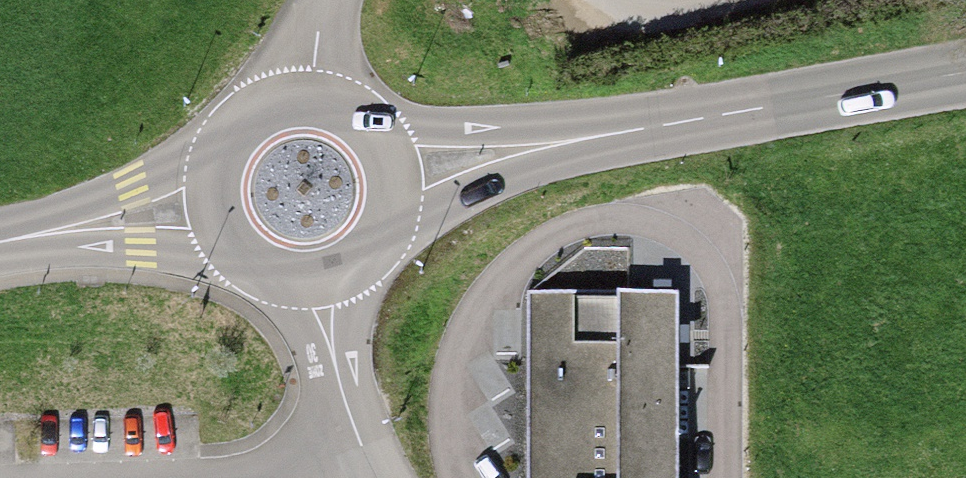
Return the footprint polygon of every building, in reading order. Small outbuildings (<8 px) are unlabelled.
[(527,296),(527,477),(675,477),(674,296),(646,296),(527,296)]
